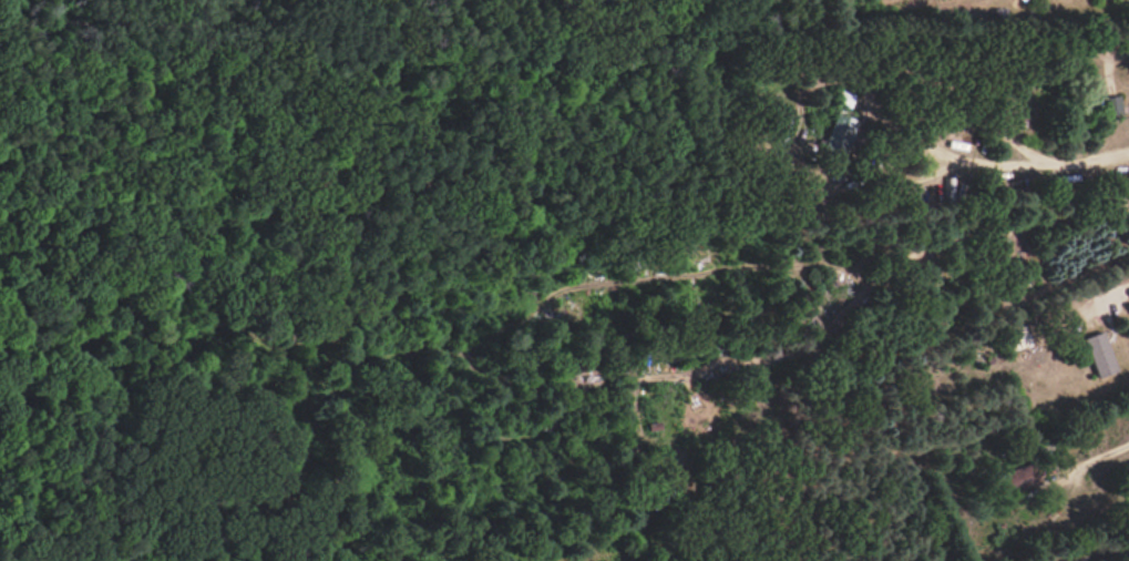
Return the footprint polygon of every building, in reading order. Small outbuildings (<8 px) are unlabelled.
[(1104,116),(1121,114),(1118,95),(1102,97),(1104,116)] [(843,158),(857,121),(834,113),(820,149),(843,158)] [(1008,351),(1030,344),(1024,324),(1002,331),(1008,351)] [(1115,372),(1102,331),(1082,337),(1095,378),(1115,372)] [(1033,464),(998,471),(1003,493),(1038,485),(1033,464)]
